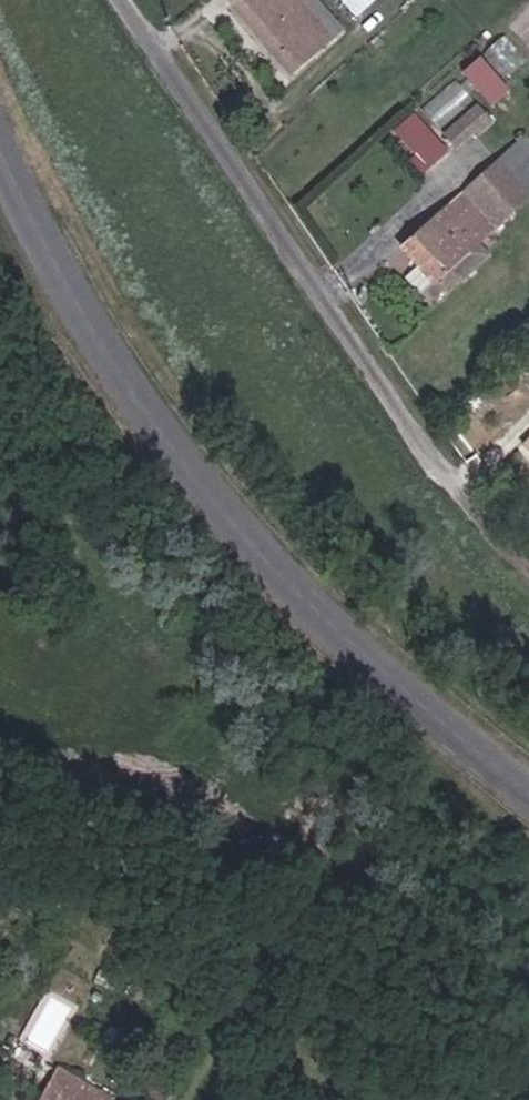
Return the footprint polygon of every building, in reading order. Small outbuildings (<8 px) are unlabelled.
[(352,35),(332,0),(271,0),(306,62),(352,35)] [(352,35),(366,27),(352,0),(332,0),(352,35)] [(385,17),(416,0),(376,0),(385,17)] [(493,103),(511,84),(479,53),(461,71),(493,103)] [(463,148),(499,116),(463,75),(427,107),(463,148)] [(428,169),(453,147),(418,108),(394,130),(428,169)] [(404,244),(439,280),(528,195),(528,143),(521,134),(404,244)] [(515,450),(528,463),(528,436),(515,450)] [(41,1099),(115,1099),(118,1096),(60,1066),(41,1099)]
